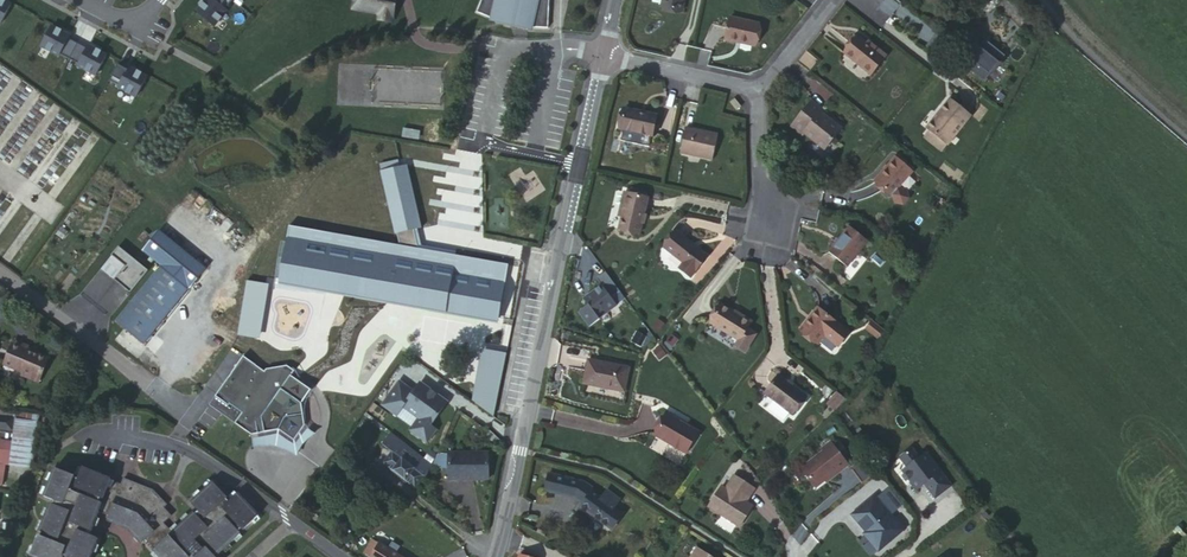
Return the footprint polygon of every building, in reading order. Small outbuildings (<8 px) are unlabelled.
[(11,4),(2,0),(0,0),(0,24),(11,4)] [(214,26),(227,10),(225,9),(232,0),(206,0),(196,12),(214,26)] [(393,17),(393,0),(352,0),(352,15),(393,17)] [(478,15),(498,23),(502,11),(530,17),(528,29),(548,30),(549,0),(484,0),(478,15)] [(659,9),(680,12),(683,0),(661,0),(659,9)] [(530,17),(502,11),(498,23),(497,24),(528,31),(528,29),(530,17)] [(729,16),(724,38),(754,44),(759,22),(729,16)] [(52,26),(41,46),(59,56),(60,54),(79,64),(78,66),(96,76),(106,55),(88,46),(87,48),(68,39),(70,36),(52,26)] [(856,38),(843,54),(870,75),(884,56),(874,48),(872,51),(856,38)] [(987,46),(969,69),(989,85),(1007,62),(987,46)] [(119,86),(118,87),(136,97),(147,77),(129,67),(127,70),(118,65),(110,81),(119,86)] [(736,102),(736,101),(734,98),(729,103),(735,110),(739,107),(736,102)] [(947,98),(924,127),(942,142),(965,113),(947,98)] [(823,150),(840,129),(829,120),(819,113),(821,110),(809,101),(790,126),(801,136),(803,133),(823,150)] [(624,109),(620,129),(652,136),(656,116),(624,109)] [(829,120),(840,129),(843,126),(832,116),(829,120)] [(685,127),(679,153),(712,159),(717,134),(685,127)] [(876,180),(894,194),(898,188),(913,170),(894,156),(876,180)] [(467,220),(477,170),(451,165),(442,214),(440,227),(464,232),(465,232),(466,232),(467,233),(468,233),(473,233),(474,233),(475,232),(476,232),(476,231),(477,231),(477,230),(478,229),(478,228),(478,226),(478,225),(478,224),(477,223),(477,222),(476,221),(475,220),(474,219),(473,219),(472,219),(471,219),(469,219),(468,219),(468,220),(467,220)] [(394,219),(374,229),(382,240),(398,233),(423,226),(440,227),(442,214),(420,214),(409,166),(383,171),(394,219)] [(898,188),(894,194),(896,203),(905,203),(909,198),(906,189),(898,188)] [(631,195),(647,199),(648,194),(632,190),(631,195)] [(625,212),(624,218),(621,230),(642,234),(649,199),(647,199),(631,195),(626,194),(622,211),(625,212)] [(382,240),(399,263),(429,253),(459,258),(464,232),(440,227),(423,226),(398,233),(382,240)] [(846,226),(826,251),(845,266),(865,240),(846,226)] [(113,322),(141,345),(203,269),(156,230),(139,251),(158,267),(113,322)] [(682,261),(680,264),(690,273),(706,254),(676,230),(663,245),(682,261)] [(690,273),(680,264),(677,267),(688,276),(690,273)] [(597,320),(615,307),(624,300),(618,293),(604,273),(595,280),(600,287),(582,300),(587,306),(577,313),(588,328),(598,321),(597,320)] [(738,315),(734,312),(721,302),(710,318),(737,338),(750,320),(740,313),(738,315)] [(823,335),(834,321),(817,307),(800,329),(817,343),(823,335)] [(849,333),(834,321),(823,335),(837,347),(849,333)] [(871,321),(865,327),(876,336),(882,330),(871,321)] [(670,349),(678,340),(671,335),(664,344),(670,349)] [(13,342),(2,365),(21,374),(20,377),(36,384),(47,361),(25,351),(27,349),(13,342)] [(243,355),(215,395),(227,403),(230,401),(243,410),(236,421),(252,432),(279,429),(295,440),(306,426),(301,403),(310,390),(289,375),(292,371),(285,366),(262,370),(254,364),(254,362),(243,355)] [(588,360),(582,383),(623,391),(628,368),(588,360)] [(775,375),(761,392),(788,414),(802,397),(775,375)] [(448,400),(421,380),(415,389),(401,379),(384,402),(398,413),(405,403),(421,415),(412,427),(428,439),(438,426),(432,422),(448,400)] [(835,393),(825,404),(832,410),(841,399),(835,393)] [(16,413),(15,419),(36,422),(37,416),(16,413)] [(696,434),(666,416),(654,437),(684,455),(696,434)] [(11,430),(12,419),(0,417),(0,429),(11,430)] [(36,422),(15,419),(9,464),(30,467),(36,422)] [(279,429),(252,432),(254,444),(275,443),(296,451),(304,441),(315,433),(306,426),(295,440),(279,429)] [(416,486),(434,463),(394,431),(385,442),(395,449),(385,460),(416,486)] [(846,466),(827,442),(819,449),(821,453),(799,470),(812,487),(816,487),(828,477),(830,479),(846,466)] [(923,484),(934,498),(950,485),(925,452),(918,458),(910,448),(898,458),(905,467),(903,469),(912,481),(910,483),(909,483),(914,490),(923,484)] [(451,450),(451,477),(461,477),(461,475),(475,475),(475,477),(491,477),(491,451),(451,450)] [(438,467),(451,465),(451,451),(438,453),(434,463),(438,467)] [(863,461),(853,469),(862,481),(872,473),(863,461)] [(46,488),(100,509),(109,512),(129,520),(127,525),(132,525),(138,532),(133,537),(140,544),(146,539),(154,548),(152,551),(157,556),(215,556),(213,555),(216,552),(218,554),(240,534),(237,531),(240,528),(243,530),(258,515),(237,493),(228,502),(225,499),(227,498),(211,481),(189,502),(197,511),(194,513),(192,511),(171,532),(163,523),(170,515),(163,507),(166,504),(152,489),(123,478),(121,484),(120,488),(109,484),(111,480),(111,478),(83,467),(78,479),(74,478),(75,476),(53,468),(46,488)] [(912,481),(903,469),(900,471),(910,483),(912,481)] [(579,506),(608,527),(619,513),(614,509),(620,501),(607,491),(601,500),(591,492),(594,489),(585,482),(552,470),(546,487),(574,496),(583,503),(579,506)] [(719,488),(706,508),(737,528),(750,508),(743,504),(752,490),(732,477),(723,490),(719,488)] [(46,488),(42,496),(53,500),(52,504),(49,503),(38,532),(42,533),(41,537),(38,536),(30,556),(31,556),(62,556),(63,555),(66,556),(90,556),(98,539),(87,534),(88,530),(91,531),(99,513),(100,509),(46,488)] [(873,497),(850,515),(869,539),(867,541),(876,551),(901,531),(898,528),(902,524),(897,517),(893,521),(873,497)] [(107,517),(127,525),(129,520),(109,512),(108,516),(107,517)] [(619,513),(608,527),(612,531),(623,516),(619,513)] [(106,521),(126,529),(127,525),(107,517),(106,521)] [(15,534),(18,525),(1,522),(0,524),(0,531),(15,534)] [(127,525),(126,529),(133,537),(138,532),(132,525),(127,525)] [(369,556),(400,556),(372,540),(364,554),(369,556)] [(695,549),(690,556),(708,556),(695,549)]
